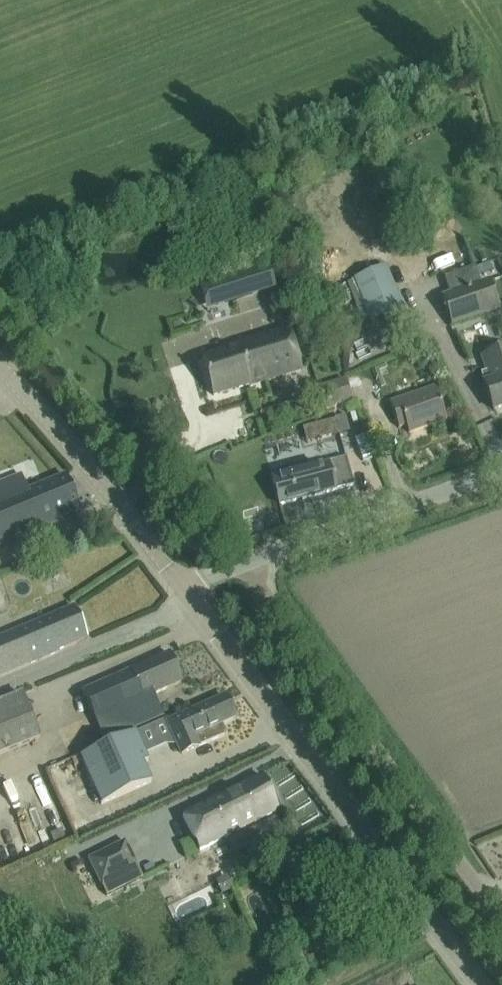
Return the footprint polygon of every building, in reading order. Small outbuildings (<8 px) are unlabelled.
[(498,309),(491,290),(489,282),(481,285),(475,267),(445,277),(451,295),(443,298),(452,324),(498,309)] [(404,311),(387,268),(347,284),(365,327),(404,311)] [(247,273),(224,281),(230,302),(253,294),(247,273)] [(301,370),(288,330),(238,345),(238,347),(202,359),(213,396),(249,384),(250,386),(301,370)] [(485,355),(490,370),(481,373),(494,411),(501,408),(501,349),(485,355)] [(420,360),(418,366),(420,371),(426,374),(431,371),(433,366),(431,360),(425,358),(420,360)] [(353,401),(346,379),(319,388),(326,410),(353,401)] [(447,420),(435,388),(390,403),(399,428),(406,425),(409,433),(447,420)] [(335,418),(335,420),(312,427),(316,442),(340,436),(339,434),(349,431),(345,415),(335,418)] [(277,479),(273,479),(280,505),(354,485),(346,458),(326,463),(327,465),(309,470),(306,462),(275,470),(277,479)] [(80,509),(66,476),(32,491),(25,473),(0,484),(0,546),(56,523),(55,520),(80,509)] [(59,652),(58,650),(87,638),(74,607),(55,614),(0,638),(0,677),(59,652)] [(163,716),(154,695),(182,683),(169,653),(150,661),(82,692),(105,742),(163,716)] [(40,740),(21,695),(0,703),(0,755),(40,740)] [(222,723),(235,718),(226,697),(168,723),(182,754),(227,735),(222,723)] [(80,758),(101,806),(151,784),(143,764),(148,762),(136,734),(80,758)] [(199,850),(279,812),(262,776),(183,815),(199,850)] [(63,830),(51,835),(55,843),(67,838),(63,830)] [(101,885),(137,868),(125,842),(89,859),(101,885)] [(161,883),(170,903),(201,890),(192,869),(161,883)] [(228,876),(216,881),(222,896),(235,890),(228,876)] [(304,956),(295,960),(303,978),(312,974),(304,956)]
